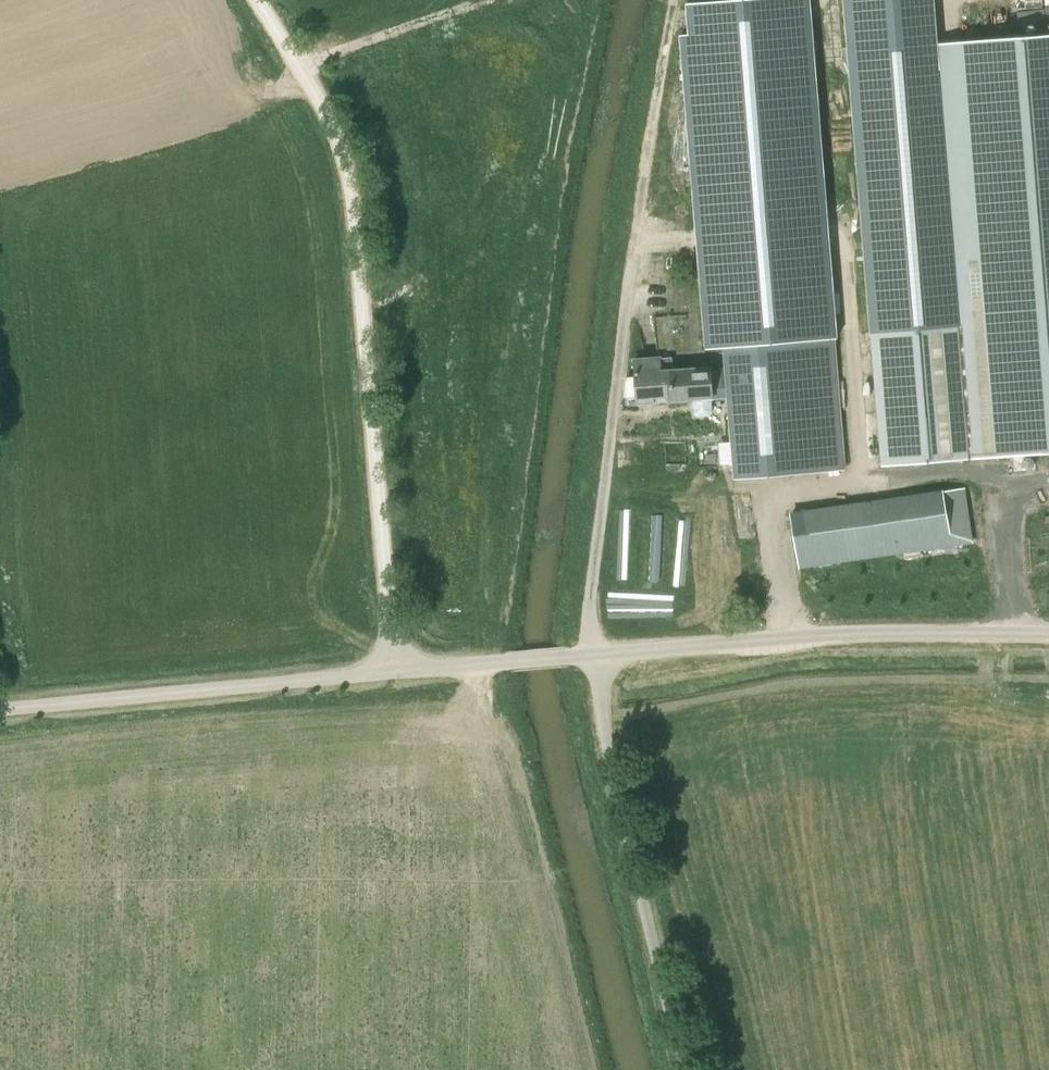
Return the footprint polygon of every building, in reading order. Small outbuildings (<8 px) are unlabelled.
[(723,348),(835,339),(837,339),(809,0),(725,0),(687,3),(689,35),(680,36),(706,350),(723,348)] [(937,45),(933,0),(846,0),(884,465),(1048,451),(1048,36),(937,45)] [(845,468),(835,339),(723,348),(725,367),(710,368),(674,370),(673,357),(669,357),(672,400),(693,399),(694,413),(697,416),(709,415),(712,412),(711,397),(712,397),(727,396),(734,477),(845,468)] [(634,360),(637,402),(672,400),(669,357),(634,360)] [(720,465),(730,465),(729,440),(719,441),(720,465)] [(972,541),(964,487),(941,490),(941,493),(790,516),(797,567),(972,541)]
